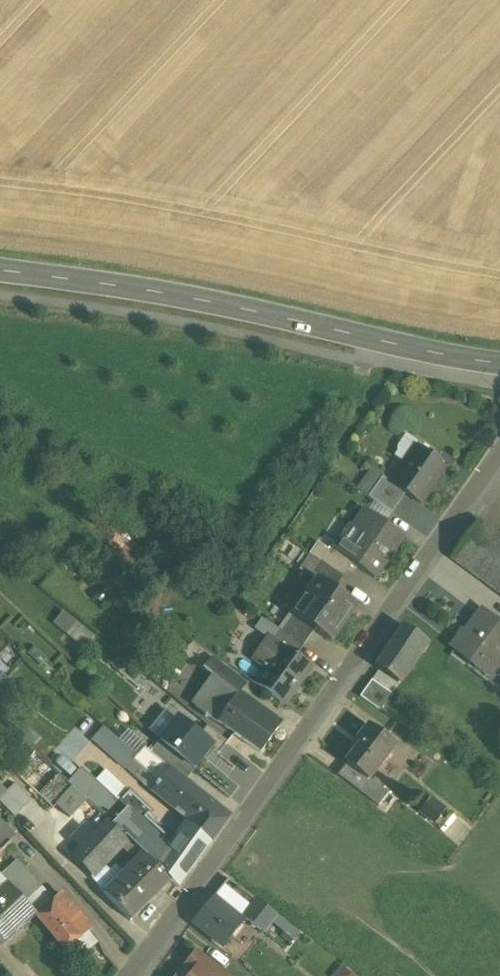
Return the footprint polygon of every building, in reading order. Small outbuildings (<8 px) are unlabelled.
[(446,468),(416,447),(391,484),(405,494),(421,504),(446,468)] [(391,484),(382,478),(369,498),(392,513),(405,494),(391,484)] [(366,510),(346,539),(343,537),(336,546),(333,551),(350,563),(374,579),(404,536),(366,510)] [(479,522),(454,557),(499,591),(499,538),(479,522)] [(328,550),(317,543),(309,555),(320,562),(328,550)] [(350,563),(333,551),(336,546),(333,544),(328,550),(320,562),(341,576),(350,563)] [(341,576),(320,562),(310,576),(317,581),(318,579),(332,589),(341,576)] [(131,576),(113,564),(103,579),(119,591),(131,576)] [(317,581),(293,616),(315,631),(331,642),(356,606),(332,589),(318,579),(317,581)] [(94,599),(103,604),(110,591),(102,587),(94,599)] [(54,623),(83,646),(94,633),(64,610),(54,623)] [(483,611),(465,634),(462,632),(451,647),(493,679),(499,669),(499,623),(483,611)] [(293,616),(290,613),(278,630),(303,646),(315,631),(293,616)] [(402,625),(374,666),(397,683),(426,641),(402,625)] [(303,646),(278,630),(272,639),(271,640),(281,647),(281,646),(296,657),(303,646)] [(268,636),(251,659),(265,669),(281,647),(271,640),(272,639),(268,636)] [(296,657),(281,646),(281,647),(265,669),(254,684),(285,706),(312,668),(296,657)] [(245,686),(212,660),(204,670),(216,679),(217,678),(239,695),(245,686)] [(396,685),(378,672),(372,681),(388,695),(396,685)] [(239,695),(217,678),(216,679),(196,707),(206,715),(204,717),(206,718),(207,715),(261,753),(278,729),(277,727),(276,728),(235,699),(237,696),(238,696),(239,695)] [(176,721),(164,710),(147,730),(160,740),(176,721)] [(199,737),(177,719),(176,721),(160,740),(194,768),(203,757),(204,756),(203,755),(209,747),(210,746),(199,737)] [(395,745),(369,726),(359,740),(362,743),(346,764),(368,781),(369,779),(395,745)] [(93,738),(126,768),(133,760),(136,757),(103,727),(93,738)] [(227,743),(207,727),(199,737),(210,746),(209,747),(213,751),(218,754),(227,743)] [(194,768),(160,740),(150,753),(171,770),(171,769),(186,781),(196,769),(194,768)] [(69,784),(24,743),(4,764),(36,794),(52,809),(56,806),(72,787),(69,784)] [(209,747),(203,755),(204,756),(203,757),(206,760),(213,751),(209,747)] [(150,753),(144,748),(136,757),(133,760),(143,769),(159,783),(171,770),(150,753)] [(143,769),(133,760),(126,768),(136,777),(143,769)] [(368,781),(346,764),(337,775),(369,799),(379,786),(369,779),(368,781)] [(186,781),(171,769),(171,770),(159,783),(158,784),(157,783),(155,787),(156,787),(154,789),(173,805),(190,785),(186,781)] [(167,854),(124,814),(126,813),(117,804),(105,793),(106,792),(105,792),(81,770),(69,784),(107,820),(155,864),(167,854)] [(230,817),(190,785),(173,805),(192,821),(188,825),(209,842),(209,843),(210,844),(230,817)] [(379,786),(369,799),(379,807),(389,794),(379,786)] [(72,787),(56,806),(69,819),(73,815),(87,801),(72,787)] [(117,804),(126,813),(124,814),(167,854),(174,844),(146,819),(151,813),(128,793),(117,804)] [(36,794),(22,808),(38,824),(52,809),(36,794)] [(107,820),(87,801),(73,815),(93,834),(106,821),(107,820)] [(22,808),(13,817),(29,834),(38,824),(22,808)] [(93,834),(89,839),(107,857),(125,839),(106,821),(93,834)] [(209,842),(188,825),(179,837),(201,856),(210,844),(209,843),(209,842)] [(9,844),(0,834),(0,852),(9,844)] [(174,844),(167,854),(155,864),(154,865),(170,880),(178,888),(201,856),(179,837),(174,844)] [(89,839),(71,858),(90,876),(107,857),(89,839)] [(154,865),(142,854),(123,873),(149,900),(170,880),(154,865)] [(40,889),(22,869),(6,885),(7,886),(24,904),(40,889)] [(149,900),(123,873),(103,893),(130,920),(149,900)] [(237,887),(225,878),(219,887),(230,896),(237,887)] [(7,886),(0,892),(0,942),(3,946),(35,917),(24,904),(7,886)] [(40,889),(24,904),(35,917),(36,916),(52,902),(40,889)] [(90,931),(60,895),(52,902),(36,916),(66,951),(90,931)] [(243,922),(213,898),(193,922),(223,947),(243,922)] [(253,898),(248,904),(253,907),(258,901),(253,898)] [(253,907),(245,918),(253,925),(265,908),(258,901),(253,907)] [(196,956),(188,967),(196,973),(196,972),(201,975),(209,975),(214,970),(196,956)] [(343,963),(333,975),(334,975),(359,975),(343,963)]
